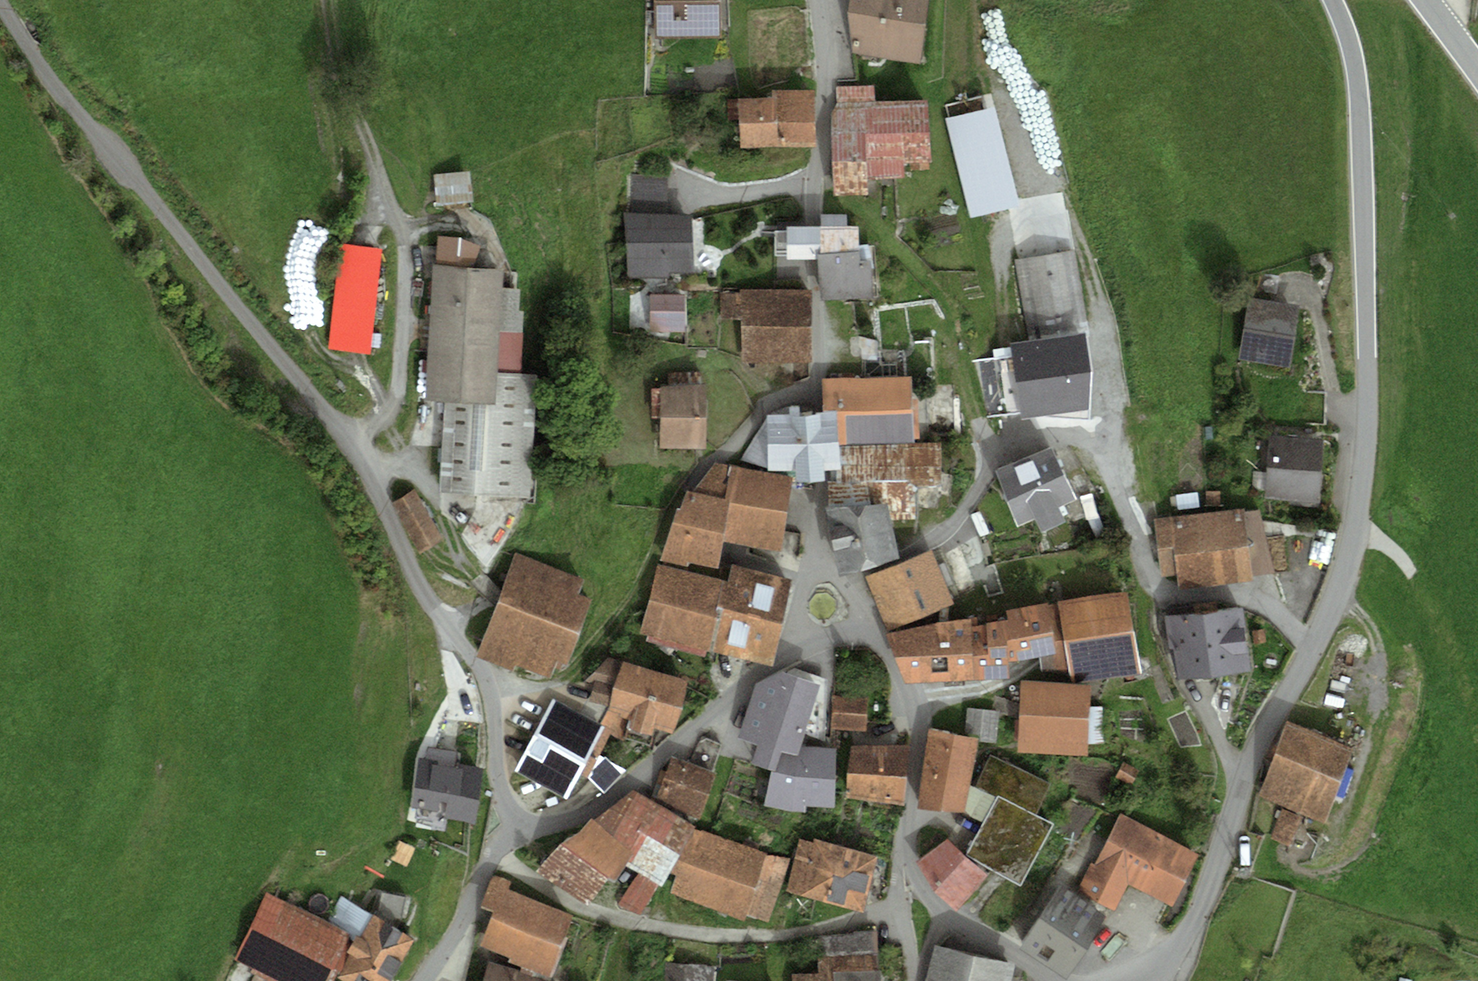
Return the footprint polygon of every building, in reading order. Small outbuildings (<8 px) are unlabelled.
[(655,34),(723,35),(722,0),(654,0),(655,34)] [(848,7),(851,51),(920,56),(928,0),(849,0),(848,7)] [(873,80),(836,86),(837,100),(832,112),(834,191),(868,188),(867,177),(905,170),(904,155),(907,155),(909,168),(930,165),(929,153),(932,153),(928,89),(875,95),(873,80)] [(783,89),(738,92),(740,142),(778,140),(813,141),(815,84),(782,84),(783,89)] [(632,175),(631,211),(668,210),(669,174),(632,175)] [(441,178),(442,200),(471,198),(469,176),(441,178)] [(1044,191),(1005,198),(1009,217),(1048,210),(1044,191)] [(631,211),(624,211),(627,277),(669,275),(669,269),(694,268),(690,210),(668,210),(631,211)] [(814,220),(786,220),(787,253),(815,254),(818,254),(820,296),(874,292),(870,250),(860,251),(857,217),(847,218),(846,211),(819,212),(820,220),(814,220)] [(482,240),(438,232),(436,259),(432,259),(426,393),(443,394),(440,489),(530,495),(538,368),(522,367),(524,306),(519,306),(520,284),(504,283),(504,261),(481,260),(482,240)] [(383,244),(339,241),(327,346),(369,349),(383,244)] [(1075,248),(1015,259),(1029,338),(1090,327),(1075,248)] [(812,285),(720,289),(721,316),(741,315),(742,359),(812,358),(812,285)] [(685,290),(651,291),(650,328),(684,327),(685,290)] [(1299,301),(1249,295),(1239,357),(1290,366),(1299,301)] [(1090,327),(1029,338),(993,346),(994,356),(977,360),(986,415),(1003,414),(1004,417),(1032,413),(1034,432),(1111,415),(1097,326),(1090,327)] [(912,371),(823,375),(824,405),(836,405),(842,464),(842,477),(827,476),(830,500),(886,494),(892,517),(915,516),(915,478),(941,477),(942,437),(915,437),(914,433),(920,433),(918,395),(913,395),(912,371)] [(705,377),(650,384),(650,414),(659,415),(658,445),(706,443),(705,377)] [(817,405),(768,409),(737,462),(769,465),(794,466),(796,473),(824,469),(825,469),(825,463),(842,464),(836,405),(824,405),(817,405)] [(1324,436),(1269,433),(1264,497),(1320,501),(1324,436)] [(1053,441),(997,467),(1020,518),(1038,511),(1042,521),(1066,511),(1060,498),(1078,490),(1053,441)] [(691,487),(686,486),(661,556),(687,562),(688,556),(717,561),(723,537),(781,544),(792,470),(737,462),(715,459),(691,487)] [(415,487),(392,500),(419,548),(443,536),(415,487)] [(830,500),(826,501),(841,570),(899,548),(892,517),(886,494),(830,500)] [(1244,503),(1155,516),(1162,572),(1177,571),(1181,585),(1254,575),(1253,572),(1274,570),(1259,507),(1244,508),(1244,503)] [(933,543),(866,574),(885,626),(951,612),(946,601),(966,595),(942,543),(935,547),(933,543)] [(582,572),(513,553),(476,651),(511,666),(514,659),(547,670),(555,653),(566,657),(591,590),(579,584),(582,572)] [(996,555),(963,570),(976,602),(1007,590),(996,555)] [(791,572),(731,558),(727,578),(713,647),(773,658),(791,572)] [(727,578),(658,563),(639,630),(713,647),(727,578)] [(1126,582),(1049,599),(1057,644),(1040,647),(1044,670),(1070,669),(1071,676),(1141,665),(1126,582)] [(1008,610),(972,618),(975,673),(1009,671),(1009,654),(1040,647),(1057,644),(1049,599),(1048,593),(1006,604),(1008,610)] [(1244,600),(1164,610),(1168,645),(1175,645),(1178,673),(1251,663),(1244,600)] [(951,612),(885,626),(906,676),(975,673),(972,618),(971,609),(951,612)] [(688,670),(622,656),(622,658),(608,654),(586,679),(593,681),(590,697),(608,705),(607,708),(619,711),(618,714),(629,716),(628,722),(653,726),(654,722),(676,726),(688,670)] [(782,664),(756,679),(738,734),(759,739),(751,757),(772,762),(775,763),(781,744),(798,748),(800,741),(804,728),(825,728),(827,678),(782,664)] [(1091,679),(1021,679),(1018,747),(1087,748),(1088,743),(1104,741),(1102,704),(1090,704),(1091,679)] [(867,695),(832,694),(831,727),(865,729),(867,695)] [(603,723),(553,696),(515,767),(566,793),(603,723)] [(965,704),(963,730),(978,732),(978,736),(996,739),(998,709),(965,704)] [(1352,740),(1285,715),(1258,793),(1325,817),(1352,740)] [(963,730),(929,725),(917,802),(963,805),(978,736),(978,732),(963,730)] [(692,760),(672,753),(666,770),(660,769),(652,795),(699,814),(716,768),(714,767),(723,743),(701,734),(692,760)] [(909,740),(852,742),(846,793),(904,797),(909,740)] [(775,763),(772,762),(764,802),(806,808),(807,799),(834,800),(835,741),(800,741),(798,748),(781,744),(775,763)] [(1050,780),(989,753),(975,783),(997,792),(966,851),(1019,880),(1053,818),(1037,810),(1050,780)] [(481,762),(419,759),(412,811),(448,816),(449,810),(473,812),(481,762)] [(1138,768),(1122,760),(1115,775),(1130,783),(1138,768)] [(695,820),(633,786),(594,814),(632,845),(623,858),(638,867),(659,879),(662,881),(669,868),(692,826),(695,820)] [(1300,813),(1282,807),(1271,838),(1290,843),(1300,813)] [(1198,847),(1120,810),(1095,862),(1092,860),(1078,885),(1115,904),(1128,880),(1172,900),(1198,847)] [(594,814),(591,813),(537,866),(590,896),(623,858),(632,845),(594,814)] [(766,848),(692,826),(669,868),(675,871),(670,889),(743,916),(744,911),(769,919),(788,857),(765,853),(766,848)] [(813,837),(798,835),(786,888),(863,905),(877,848),(813,834),(813,837)] [(947,835),(917,859),(956,906),(988,869),(966,851),(947,835)] [(659,879),(638,867),(619,902),(640,912),(659,879)] [(573,907),(508,884),(511,878),(492,871),(480,901),(494,904),(479,941),(509,953),(508,957),(552,971),(573,907)] [(1104,907),(1060,880),(1018,942),(1066,972),(1104,907)] [(267,892),(233,958),(257,970),(281,980),(331,980),(336,971),(354,934),(328,920),(267,892)] [(336,971),(356,980),(385,980),(413,930),(341,895),(328,920),(354,934),(336,971)] [(792,971),(792,980),(882,980),(881,964),(878,964),(877,927),(854,928),(854,931),(820,934),(821,954),(818,954),(819,970),(792,971)] [(934,941),(928,980),(1011,980),(1016,960),(934,941)] [(490,958),(482,980),(564,980),(565,979),(490,958)] [(664,960),(663,980),(715,980),(716,963),(664,960)] [(257,970),(252,980),(281,980),(257,970)]
